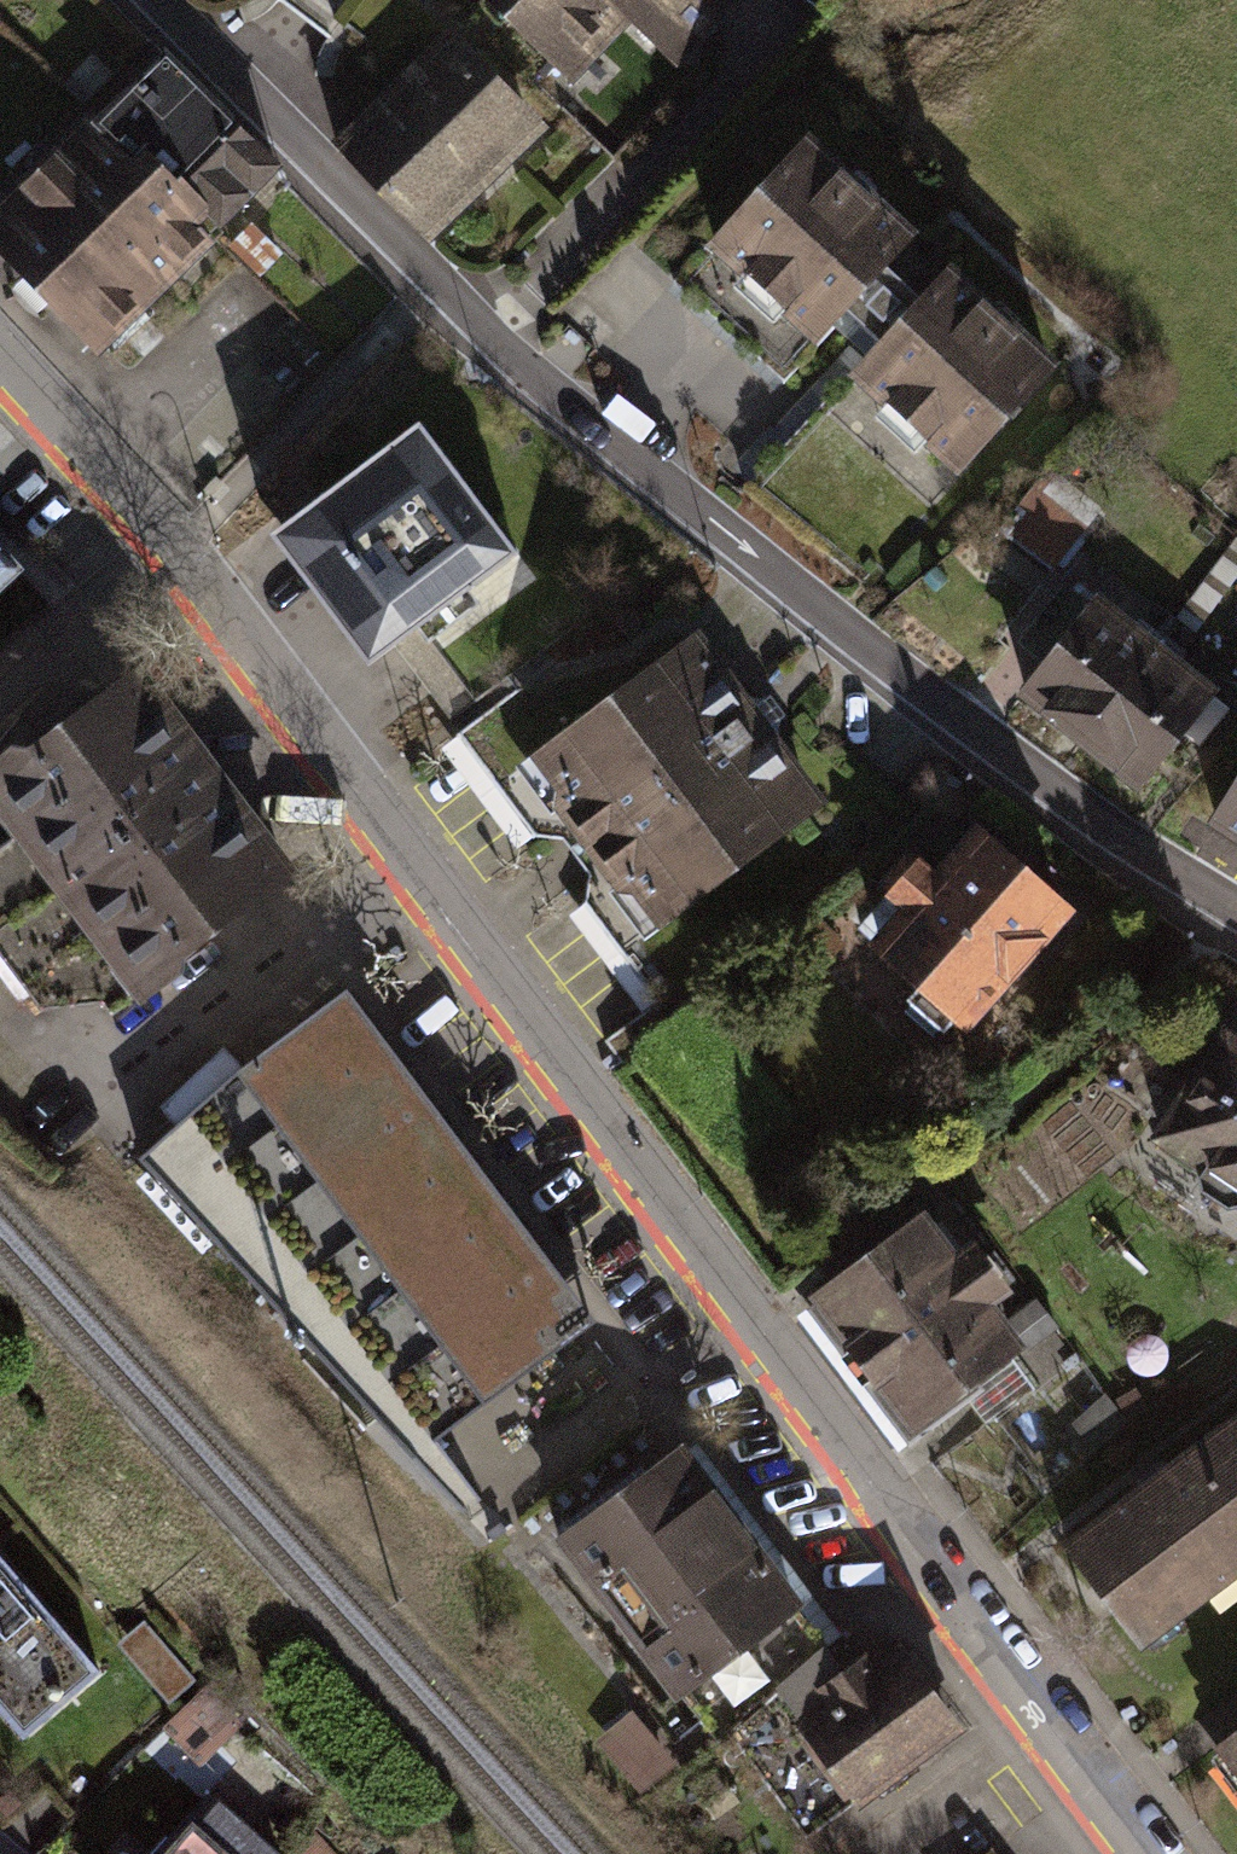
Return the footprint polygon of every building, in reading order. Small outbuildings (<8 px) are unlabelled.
[(608,0),(485,0),(568,84),(628,19),(608,0)] [(628,19),(678,67),(739,0),(608,0),(628,19)] [(545,129),(448,26),(325,139),(422,240),(545,129)] [(232,118),(160,52),(84,121),(159,188),(222,128),(232,118)] [(0,200),(0,256),(93,356),(213,236),(159,188),(84,121),(0,200)] [(270,179),(222,128),(159,188),(213,236),(270,179)] [(909,229),(802,129),(699,244),(807,343),(839,308),(856,324),(899,279),(879,262),(909,229)] [(281,254),(249,224),(227,246),(258,278),(281,254)] [(1056,357),(946,257),(912,294),(899,279),(856,324),(870,337),(839,371),(952,472),(1056,357)] [(415,416),(260,531),(356,656),(508,549),(415,416)] [(22,567),(0,543),(0,587),(22,567)] [(1070,737),(1146,634),(1094,592),(1010,692),(1070,737)] [(690,618),(536,753),(673,907),(826,772),(690,618)] [(1216,685),(1146,634),(1070,737),(1141,788),(1216,685)] [(0,749),(0,810),(13,828),(130,990),(302,867),(258,808),(169,685),(143,654),(0,749)] [(1202,822),(1236,845),(1236,766),(1202,822)] [(894,904),(859,942),(963,1035),(1070,902),(970,818),(927,866),(910,853),(880,888),(894,904)] [(13,828),(0,837),(0,943),(41,998),(100,991),(113,1003),(130,990),(13,828)] [(180,1115),(144,1143),(384,1416),(408,1397),(441,1437),(596,1325),(355,985),(253,1060),(230,1035),(158,1094),(180,1115)] [(1222,1007),(1142,1127),(1236,1189),(1236,1017),(1222,1007)] [(1021,1328),(924,1197),(804,1286),(901,1417),(1021,1328)] [(1061,1540),(1140,1644),(1236,1576),(1236,1414),(1233,1409),(1061,1540)] [(679,1431),(553,1520),(674,1680),(710,1656),(809,1589),(781,1559),(679,1431)] [(20,1732),(100,1666),(0,1550),(0,1709),(20,1732)] [(859,1662),(809,1589),(710,1656),(738,1697),(779,1669),(860,1788),(964,1717),(905,1631),(859,1662)] [(195,1680),(144,1621),(133,1629),(128,1623),(116,1606),(99,1620),(169,1706),(195,1680)] [(202,1689),(163,1730),(199,1766),(242,1725),(202,1689)] [(1206,1743),(1236,1785),(1236,1722),(1206,1743)] [(219,1803),(204,1820),(192,1810),(153,1853),(282,1853),(219,1803)] [(307,1823),(289,1843),(298,1853),(339,1853),(307,1823)]
